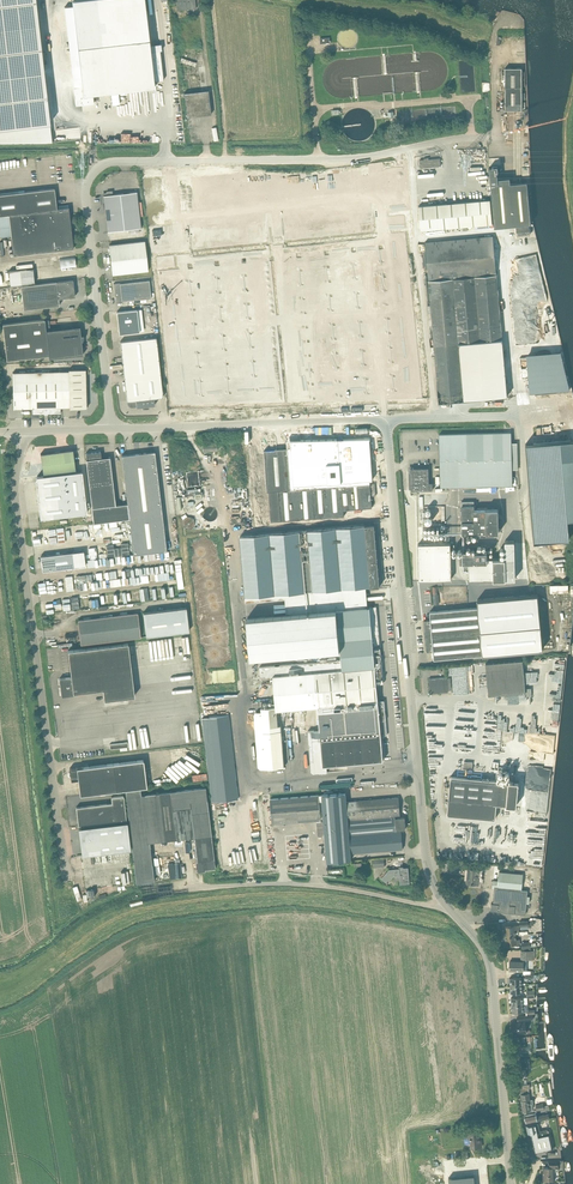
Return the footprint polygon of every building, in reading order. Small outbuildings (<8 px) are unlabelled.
[(52,143),(36,0),(0,0),(0,143),(52,143)] [(72,0),(82,86),(74,87),(75,99),(76,105),(94,103),(93,94),(155,87),(154,81),(163,80),(163,74),(160,50),(150,51),(144,0),(72,0)] [(195,0),(176,0),(177,11),(196,9),(195,0)] [(522,68),(505,68),(505,110),(522,110),(522,68)] [(211,114),(208,90),(184,93),(187,117),(211,114)] [(441,166),(440,160),(440,158),(424,160),(424,159),(424,160),(420,160),(420,168),(441,166)] [(493,167),(489,168),(495,227),(531,224),(527,182),(510,184),(510,178),(498,179),(497,172),(498,172),(497,166),(492,167),(493,167)] [(269,183),(270,200),(292,198),(291,181),(269,183)] [(1,228),(10,227),(12,246),(8,246),(9,256),(73,248),(69,207),(57,209),(54,188),(0,195),(0,224),(1,228)] [(103,194),(103,196),(108,232),(141,228),(137,192),(112,195),(112,192),(107,192),(107,194),(103,194)] [(490,200),(418,206),(421,230),(492,224),(490,200)] [(274,245),(155,259),(170,408),(425,402),(406,214),(384,216),(386,231),(286,243),(285,238),(273,239),(274,245)] [(529,225),(516,226),(517,236),(530,235),(529,225)] [(425,242),(437,383),(439,402),(507,396),(499,303),(493,236),(425,242)] [(145,241),(115,244),(109,245),(112,275),(148,271),(145,241)] [(60,266),(75,264),(74,256),(60,258),(60,266)] [(516,261),(521,283),(540,279),(536,257),(516,261)] [(33,268),(9,271),(10,286),(35,283),(33,268)] [(24,310),(53,306),(59,306),(59,298),(70,297),(71,297),(71,296),(74,293),(75,293),(75,292),(74,292),(73,280),(21,286),(24,310)] [(149,280),(125,283),(120,284),(120,283),(113,284),(114,284),(115,295),(115,296),(116,303),(122,302),(122,301),(151,298),(149,280)] [(119,334),(125,333),(139,332),(137,310),(117,312),(119,334)] [(7,360),(49,355),(49,358),(83,355),(81,341),(82,341),(83,341),(83,335),(81,335),(80,327),(49,330),(48,320),(45,320),(45,319),(3,324),(7,360)] [(124,377),(160,373),(156,338),(120,342),(124,377)] [(69,371),(19,373),(13,373),(14,409),(32,408),(33,414),(61,413),(60,407),(70,407),(70,409),(87,408),(86,369),(69,370),(69,371)] [(163,397),(160,373),(124,377),(127,401),(128,401),(128,404),(128,405),(129,406),(130,407),(131,407),(132,407),(143,406),(143,407),(155,405),(154,398),(163,397)] [(439,434),(441,487),(512,485),(511,432),(439,434)] [(313,443),(314,473),(333,472),(334,473),(371,471),(369,436),(329,438),(329,442),(313,443)] [(267,491),(269,491),(271,521),(344,516),(344,510),(372,508),(371,496),(376,496),(375,483),(341,486),(290,490),(290,489),(287,449),(275,449),(274,441),(273,440),(262,441),(263,451),(264,451),(267,491)] [(526,444),(534,542),(569,539),(568,519),(572,519),(572,440),(526,444)] [(43,476),(76,472),(73,449),(40,454),(43,476)] [(101,451),(86,453),(86,460),(89,484),(92,507),(93,523),(129,518),(127,503),(116,505),(115,505),(115,504),(110,463),(110,457),(101,458),(101,451)] [(122,456),(122,461),(133,555),(167,551),(155,452),(122,456)] [(428,468),(410,468),(411,490),(429,490),(433,490),(433,483),(429,483),(428,468)] [(40,519),(87,513),(82,471),(76,472),(43,476),(37,477),(35,480),(40,519)] [(474,502),(461,502),(462,533),(499,533),(498,509),(474,510),(474,502)] [(424,511),(423,514),(424,517),(425,520),(427,522),(429,524),(432,525),(436,525),(438,524),(441,522),(443,520),(444,517),(445,514),(444,511),(443,508),(441,506),(438,504),(436,503),(432,503),(429,504),(427,506),(425,508),(424,511)] [(102,538),(100,523),(80,526),(81,540),(102,538)] [(374,524),(240,536),(245,597),(245,602),(293,598),(294,614),(247,618),(250,658),(256,658),(341,650),(342,660),(265,667),(259,667),(260,677),(266,677),(273,676),(275,695),(276,707),(261,708),(261,712),(256,712),(254,714),(258,767),(261,769),(284,767),(281,725),(278,726),(276,710),(318,706),(320,736),(323,765),(377,761),(383,760),(381,736),(387,735),(384,700),(378,701),(376,684),(383,683),(376,606),(367,607),(366,588),(370,587),(380,587),(374,524)] [(77,526),(51,530),(53,543),(61,542),(61,543),(72,541),(71,537),(78,536),(77,526)] [(514,540),(505,541),(505,558),(506,579),(515,579),(514,540)] [(451,580),(450,543),(418,544),(419,581),(451,580)] [(87,559),(96,558),(96,548),(87,548),(87,559)] [(73,552),(40,556),(40,557),(41,557),(42,571),(50,570),(74,567),(73,552)] [(486,552),(462,552),(463,564),(470,563),(470,580),(506,579),(505,558),(487,559),(486,552)] [(167,565),(135,568),(136,571),(139,571),(139,575),(131,576),(132,584),(171,579),(170,572),(167,572),(167,565)] [(75,591),(115,586),(115,579),(102,580),(101,573),(75,576),(75,583),(73,584),(72,578),(66,578),(67,588),(75,587),(75,591)] [(568,592),(568,584),(547,584),(547,592),(568,592)] [(147,588),(122,591),(123,603),(148,600),(148,596),(147,588)] [(543,649),(540,626),(538,594),(477,600),(478,607),(430,612),(430,620),(424,620),(425,633),(424,633),(425,639),(426,639),(427,651),(433,651),(434,659),(482,655),(543,649)] [(42,601),(43,612),(73,610),(73,608),(82,607),(81,601),(77,601),(77,602),(60,603),(53,604),(53,601),(42,601)] [(183,608),(143,613),(146,636),(185,632),(189,631),(186,607),(183,608)] [(81,644),(87,643),(141,637),(138,613),(84,620),(78,620),(81,644)] [(128,643),(74,650),(68,650),(71,677),(59,678),(61,696),(75,695),(74,693),(103,689),(104,700),(134,696),(128,643)] [(523,660),(486,664),(489,696),(525,692),(523,660)] [(429,678),(430,694),(448,692),(447,677),(429,678)] [(238,799),(228,715),(202,718),(212,802),(238,799)] [(201,741),(199,723),(131,730),(131,733),(126,733),(127,749),(201,741)] [(143,760),(113,764),(83,767),(70,768),(71,781),(78,780),(80,795),(146,787),(143,760)] [(519,782),(457,777),(451,776),(450,787),(445,786),(444,798),(449,799),(447,815),(496,819),(497,805),(517,807),(519,782)] [(206,787),(141,795),(140,789),(125,791),(136,883),(154,881),(149,842),(176,839),(173,809),(190,807),(198,870),(215,868),(207,800),(206,787)] [(398,816),(400,816),(398,797),(346,801),(346,793),(322,795),(324,827),(327,856),(327,862),(351,860),(350,853),(402,849),(401,831),(399,831),(399,829),(406,829),(405,817),(398,818),(398,816)] [(272,823),(321,820),(319,795),(270,799),(272,823)] [(78,825),(84,825),(126,820),(123,796),(111,797),(112,803),(76,807),(78,825)] [(219,806),(225,866),(246,864),(245,856),(243,856),(240,829),(241,829),(239,804),(219,806)] [(127,822),(78,828),(78,829),(81,829),(82,837),(80,837),(81,845),(83,845),(84,854),(81,854),(81,855),(130,849),(127,822)] [(373,867),(384,867),(384,859),(372,860),(373,867)] [(389,870),(386,874),(382,878),(387,882),(387,883),(389,882),(388,882),(393,876),(400,875),(400,884),(409,883),(408,867),(400,868),(400,869),(389,870)] [(476,884),(477,878),(477,875),(480,875),(480,870),(468,869),(467,883),(476,884)] [(493,880),(492,888),(494,888),(494,886),(498,886),(498,888),(511,890),(509,912),(526,914),(526,908),(528,889),(529,875),(499,872),(498,880),(493,880)] [(491,904),(491,910),(498,910),(498,911),(509,912),(511,890),(498,888),(498,886),(494,886),(494,888),(493,903),(491,903),(491,904)] [(505,936),(516,935),(515,930),(518,930),(518,925),(505,927),(505,936)] [(516,940),(516,935),(505,936),(506,945),(519,944),(519,939),(516,940)] [(522,950),(522,959),(531,959),(531,951),(522,950)] [(523,962),(516,961),(510,961),(509,970),(523,971),(523,962)] [(510,986),(522,985),(521,977),(509,978),(510,986)] [(522,985),(510,986),(511,993),(523,992),(522,985)] [(512,1005),(523,1004),(523,997),(511,998),(512,1005)] [(524,1012),(523,1004),(512,1005),(512,1013),(524,1012)] [(525,1022),(513,1024),(514,1034),(526,1032),(525,1022)] [(515,1043),(517,1052),(528,1050),(527,1042),(515,1043)] [(522,1101),(531,1100),(529,1089),(530,1089),(530,1084),(526,1084),(520,1085),(521,1094),(522,1101)] [(531,1100),(522,1101),(523,1112),(533,1110),(532,1108),(534,1108),(534,1105),(532,1105),(532,1104),(531,1104),(531,1100)] [(531,1115),(525,1116),(526,1123),(537,1120),(537,1121),(549,1118),(548,1114),(536,1116),(536,1113),(531,1115)] [(530,1138),(534,1153),(554,1148),(551,1133),(550,1134),(549,1131),(547,1129),(540,1130),(538,1123),(526,1126),(529,1139),(528,1133),(530,1133),(531,1138),(530,1138)] [(480,1131),(474,1132),(467,1132),(468,1138),(470,1138),(471,1138),(471,1148),(476,1147),(482,1147),(480,1131)] [(544,1180),(549,1180),(553,1180),(553,1171),(558,1171),(558,1162),(548,1162),(548,1167),(543,1167),(544,1180)] [(449,1178),(449,1183),(475,1183),(474,1175),(449,1178)]
